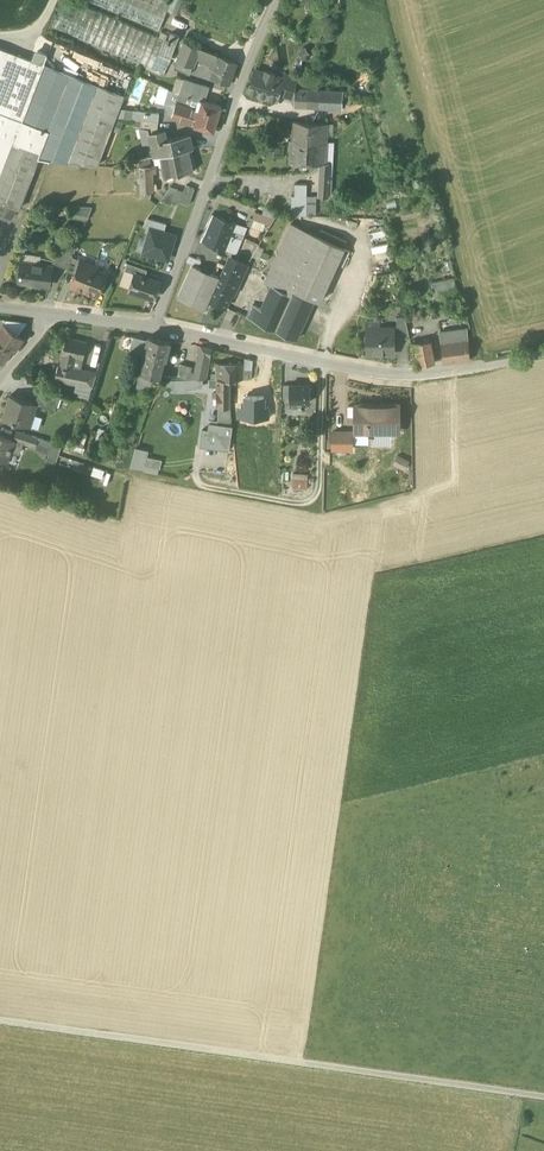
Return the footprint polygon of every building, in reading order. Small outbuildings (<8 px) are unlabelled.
[(164,74),(177,44),(168,40),(74,0),(63,0),(51,26),(164,74)] [(167,10),(171,0),(170,0),(86,0),(158,31),(167,10)] [(171,0),(167,10),(176,13),(181,0),(171,0)] [(168,40),(177,44),(180,36),(171,32),(168,40)] [(177,59),(193,65),(196,57),(200,46),(185,40),(177,59)] [(212,75),(228,82),(237,60),(200,46),(196,57),(216,65),(212,75)] [(22,120),(44,64),(34,61),(0,47),(0,112),(22,120)] [(34,61),(44,64),(47,55),(38,51),(34,61)] [(174,67),(190,73),(193,65),(177,59),(174,67)] [(44,64),(22,120),(49,131),(70,75),(44,64)] [(248,89),(277,98),(278,92),(283,76),(273,73),(274,71),(265,68),(264,70),(255,68),(248,89)] [(278,92),(294,97),(295,86),(298,77),(284,73),(283,76),(278,92)] [(52,160),(67,162),(97,85),(70,75),(49,131),(38,158),(52,160)] [(180,92),(205,100),(209,86),(184,78),(180,92)] [(124,95),(97,85),(67,162),(97,165),(116,116),(124,95)] [(294,103),(341,107),(342,90),(295,86),(294,97),(294,103)] [(177,103),(180,93),(169,89),(166,99),(177,103)] [(172,117),(184,121),(189,106),(192,96),(180,92),(180,93),(177,103),(172,117)] [(192,96),(189,106),(199,109),(202,99),(192,96)] [(221,105),(202,99),(199,109),(194,124),(213,130),(221,105)] [(194,124),(199,109),(189,106),(184,121),(194,124)] [(143,111),(143,119),(158,121),(159,113),(143,111)] [(22,120),(0,112),(0,176),(22,120)] [(157,132),(158,121),(143,119),(142,126),(148,127),(149,133),(157,132)] [(49,131),(22,120),(0,176),(0,201),(15,207),(19,208),(38,158),(49,131)] [(295,120),(294,140),(308,140),(309,121),(295,120)] [(309,121),(308,140),(326,141),(327,122),(309,121)] [(155,156),(160,154),(174,151),(171,139),(166,140),(164,130),(158,131),(157,132),(149,133),(155,156)] [(171,139),(174,151),(188,148),(192,147),(188,136),(171,139)] [(307,162),(308,140),(294,140),(292,161),(307,162)] [(325,163),(326,141),(308,140),(307,162),(321,163),(325,163)] [(193,170),(188,148),(174,151),(179,173),(193,170)] [(179,173),(174,151),(160,154),(165,177),(179,173)] [(139,159),(141,193),(153,192),(152,174),(158,174),(156,164),(151,164),(151,156),(139,159)] [(329,163),(325,163),(321,163),(320,171),(329,172),(329,163)] [(328,178),(329,172),(320,171),(319,195),(328,196),(328,185),(331,185),(332,178),(328,178)] [(182,200),(188,203),(196,180),(188,181),(182,200)] [(293,183),(293,195),(306,195),(306,183),(293,183)] [(306,214),(306,195),(293,195),(292,214),(306,214)] [(15,207),(0,201),(0,213),(11,218),(15,207)] [(75,204),(73,216),(88,218),(90,207),(75,204)] [(265,223),(270,225),(274,218),(255,211),(252,218),(265,223)] [(232,253),(235,255),(242,239),(233,236),(235,232),(243,235),(247,227),(212,214),(201,240),(233,253),(232,253)] [(148,217),(143,225),(150,228),(150,227),(164,231),(167,223),(148,217)] [(247,225),(262,231),(265,223),(252,218),(250,217),(247,225)] [(320,302),(344,248),(317,236),(290,223),(264,282),(272,286),(273,286),(276,287),(278,283),(282,285),(280,289),(293,294),(294,291),(314,300),(320,302)] [(164,231),(150,227),(150,228),(143,252),(166,259),(170,246),(172,247),(175,235),(164,231)] [(320,230),(317,236),(344,248),(347,242),(320,230)] [(57,265),(68,268),(72,257),(59,253),(57,265)] [(186,262),(198,267),(201,261),(189,256),(186,262)] [(210,302),(225,309),(231,295),(233,296),(247,265),(231,256),(221,278),(210,302)] [(80,260),(72,257),(68,268),(68,269),(67,271),(75,274),(80,260)] [(70,286),(84,291),(94,265),(80,260),(75,274),(70,286)] [(32,284),(50,286),(53,266),(23,262),(20,284),(32,285),(32,284)] [(135,273),(145,277),(147,270),(127,263),(125,270),(135,274),(135,273)] [(108,271),(94,265),(84,291),(98,296),(102,285),(108,271)] [(177,298),(204,310),(208,301),(210,302),(221,278),(192,265),(177,298)] [(102,285),(110,288),(115,274),(108,271),(102,285)] [(129,290),(154,299),(157,289),(155,288),(157,281),(145,277),(135,273),(135,274),(129,290)] [(431,283),(434,298),(457,293),(453,278),(431,283)] [(272,286),(261,310),(256,322),(275,331),(293,294),(280,289),(282,285),(278,283),(276,287),(273,286),(272,286)] [(294,291),(293,294),(275,331),(296,341),(314,300),(294,291)] [(246,318),(256,322),(261,310),(252,306),(246,318)] [(397,338),(410,338),(405,317),(397,317),(397,338)] [(3,325),(17,336),(26,324),(6,321),(3,325)] [(0,329),(0,343),(12,351),(11,352),(13,353),(23,340),(17,336),(3,325),(0,329)] [(367,342),(367,356),(386,355),(386,353),(389,350),(394,350),(394,328),(379,328),(379,332),(367,332),(367,334),(364,336),(364,340),(367,342)] [(440,333),(441,343),(467,340),(466,330),(440,333)] [(131,351),(145,355),(148,341),(134,337),(131,351)] [(145,355),(164,360),(165,360),(169,342),(149,338),(148,341),(145,355)] [(66,339),(61,366),(61,367),(71,369),(73,357),(82,359),(85,343),(66,339)] [(469,360),(467,340),(441,343),(444,363),(469,360)] [(414,344),(419,366),(435,364),(431,342),(414,344)] [(11,352),(12,351),(0,343),(0,361),(3,363),(11,352)] [(201,347),(198,361),(209,364),(212,350),(201,347)] [(160,378),(164,360),(145,355),(138,382),(152,385),(154,376),(160,378)] [(80,371),(82,359),(73,357),(71,369),(61,367),(61,366),(58,366),(55,381),(75,385),(79,385),(81,371),(80,371)] [(205,380),(209,364),(198,361),(195,373),(194,380),(204,380),(205,380)] [(216,380),(217,380),(230,380),(248,380),(248,369),(243,368),(243,364),(216,364),(216,380)] [(182,381),(185,367),(180,365),(176,381),(182,381)] [(182,381),(194,380),(195,373),(192,372),(193,368),(185,367),(182,381)] [(79,385),(92,388),(96,374),(81,371),(79,385)] [(172,386),(172,394),(186,393),(186,390),(195,389),(195,387),(203,387),(204,380),(194,380),(182,381),(176,381),(165,381),(165,386),(172,386)] [(230,408),(230,380),(217,380),(217,393),(213,393),(213,398),(217,398),(217,408),(220,408),(230,408)] [(150,392),(152,385),(138,382),(137,389),(150,392)] [(88,402),(92,388),(79,385),(75,385),(73,399),(88,402)] [(302,402),(310,402),(310,385),(290,385),(289,398),(289,402),(291,402),(302,402)] [(41,406),(55,410),(60,395),(42,389),(37,404),(41,406)] [(4,419),(27,426),(35,404),(12,396),(4,419)] [(245,408),(245,419),(264,419),(264,408),(264,397),(245,397),(245,408)] [(302,412),(302,402),(291,402),(291,411),(302,412)] [(33,429),(41,406),(37,404),(35,404),(27,426),(33,429)] [(356,404),(356,406),(356,416),(356,432),(368,432),(398,432),(398,405),(356,404)] [(347,416),(356,416),(356,406),(349,406),(347,407),(347,416)] [(219,426),(232,427),(230,408),(220,408),(219,426)] [(201,447),(223,450),(224,436),(231,437),(232,427),(219,426),(210,425),(209,434),(203,433),(201,447)] [(137,432),(125,428),(120,442),(133,446),(137,432)] [(23,444),(30,447),(34,436),(18,431),(15,440),(14,441),(23,444)] [(87,435),(79,432),(75,446),(83,449),(87,435)] [(333,449),(352,449),(352,432),(333,432),(333,449)] [(368,444),(368,432),(356,432),(356,444),(368,444)] [(11,451),(14,441),(15,440),(0,435),(0,461),(7,463),(11,451)] [(30,447),(36,449),(40,439),(34,436),(30,447)] [(223,450),(229,451),(231,437),(224,436),(223,450)] [(51,454),(54,443),(40,439),(36,449),(49,453),(51,454)] [(23,444),(14,441),(11,451),(19,454),(23,444)] [(51,454),(58,456),(62,446),(54,443),(51,454)] [(148,451),(136,448),(130,468),(143,470),(145,466),(147,457),(148,451)] [(106,458),(119,462),(121,453),(109,449),(106,458)] [(55,465),(58,456),(51,454),(49,453),(46,462),(55,465)] [(409,461),(397,455),(392,465),(404,471),(409,461)] [(162,460),(147,457),(145,466),(159,468),(160,469),(162,460)] [(104,471),(93,467),(91,475),(102,478),(104,471)] [(293,488),(307,488),(307,472),(293,471),(293,488)]
